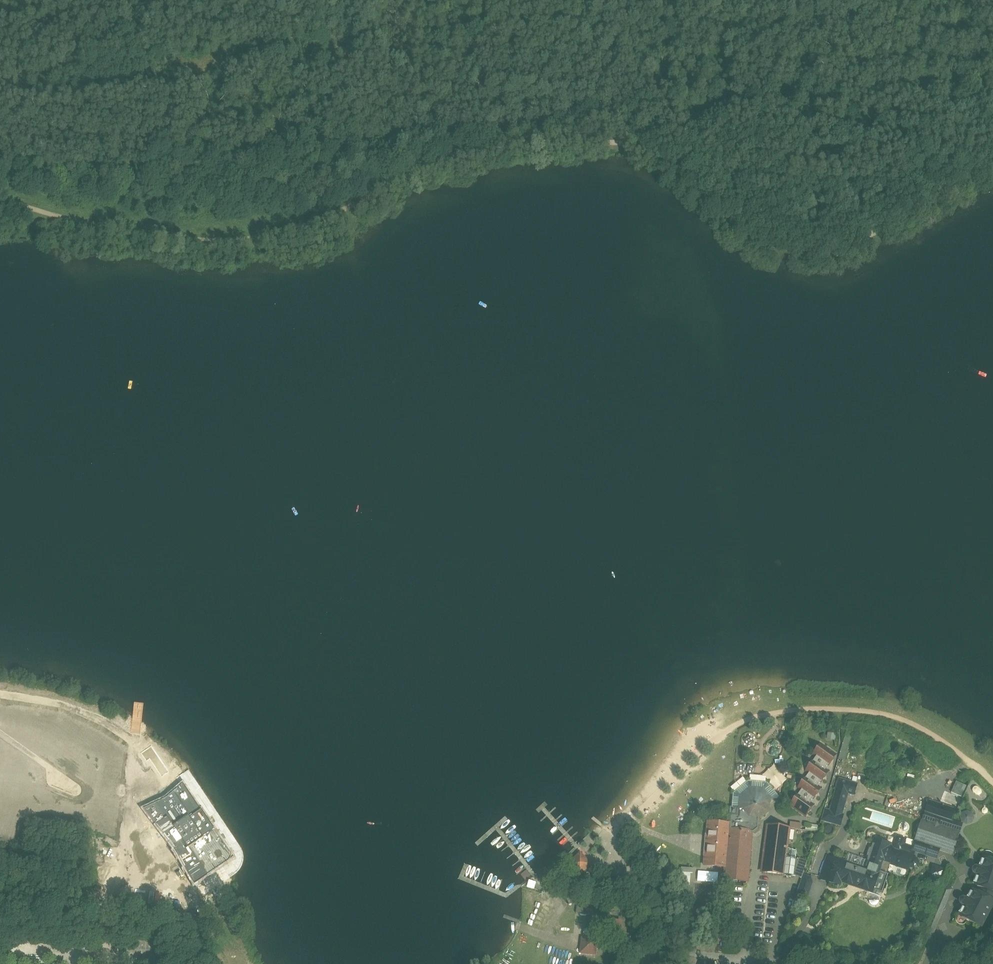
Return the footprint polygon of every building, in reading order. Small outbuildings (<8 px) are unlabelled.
[(838,754),(821,743),(812,756),(815,758),(828,767),(838,754)] [(152,746),(141,754),(146,762),(150,760),(162,778),(169,772),(152,746)] [(828,767),(815,758),(814,760),(826,768),(828,767)] [(814,760),(813,759),(804,772),(808,775),(820,783),(821,784),(830,771),(826,768),(814,760)] [(770,767),(762,777),(779,789),(786,780),(770,767)] [(820,783),(808,775),(807,777),(819,785),(820,783)] [(807,777),(806,776),(797,789),(800,791),(813,800),(813,801),(822,788),(819,785),(807,777)] [(857,785),(839,780),(830,811),(825,810),(822,821),(840,826),(843,815),(842,814),(848,792),(854,794),(857,785)] [(749,781),(734,793),(733,808),(732,808),(731,823),(727,867),(726,878),(748,880),(751,846),(752,846),(752,842),(751,842),(752,832),(755,832),(755,833),(759,830),(760,817),(768,811),(769,801),(770,801),(780,797),(768,783),(749,781)] [(956,781),(951,792),(960,796),(965,785),(956,781)] [(166,800),(145,810),(177,850),(196,885),(230,863),(232,860),(233,857),(231,853),(226,847),(185,786),(183,788),(166,800)] [(813,800),(800,791),(799,793),(811,802),(813,800)] [(799,793),(798,793),(789,806),(806,817),(815,805),(811,802),(799,793)] [(928,813),(952,821),(956,810),(932,801),(928,813)] [(974,814),(968,810),(961,814),(961,822),(967,826),(974,823),(974,814)] [(731,823),(709,821),(705,865),(727,867),(731,823)] [(950,830),(923,821),(914,849),(937,857),(940,849),(953,854),(959,833),(950,829),(950,830)] [(790,828),(768,825),(762,871),(784,874),(787,856),(790,828)] [(894,846),(877,840),(870,863),(881,866),(879,871),(885,873),(894,846)] [(913,852),(894,845),(894,846),(885,873),(879,871),(873,889),(883,893),(885,888),(886,888),(888,884),(886,883),(889,874),(887,873),(890,863),(908,869),(913,852)] [(588,860),(581,853),(570,863),(581,874),(588,867),(585,863),(588,860)] [(798,859),(787,856),(784,874),(786,875),(788,876),(790,877),(792,876),(794,875),(800,859),(798,859)] [(800,859),(794,875),(802,878),(808,861),(800,858),(800,859)] [(867,870),(847,863),(847,862),(836,858),(834,865),(829,880),(840,883),(841,880),(873,890),(873,889),(879,871),(881,866),(870,863),(867,870)] [(987,858),(983,869),(977,867),(975,867),(974,868),(974,869),(973,870),(974,872),(975,873),(981,875),(978,886),(979,886),(992,891),(992,860),(987,858)] [(834,865),(825,862),(820,877),(829,880),(834,865)] [(694,887),(696,876),(680,874),(679,885),(694,887)] [(804,875),(797,895),(807,898),(813,878),(804,875)] [(979,886),(977,891),(992,899),(992,891),(979,886)] [(968,906),(962,917),(981,926),(992,904),(992,899),(976,891),(971,901),(964,898),(963,898),(962,898),(961,899),(961,900),(961,902),(961,903),(962,904),(968,906)] [(881,896),(870,892),(867,899),(879,902),(881,896)] [(606,912),(593,910),(591,924),(605,926),(606,912)] [(597,940),(583,938),(582,952),(596,954),(597,940)]
